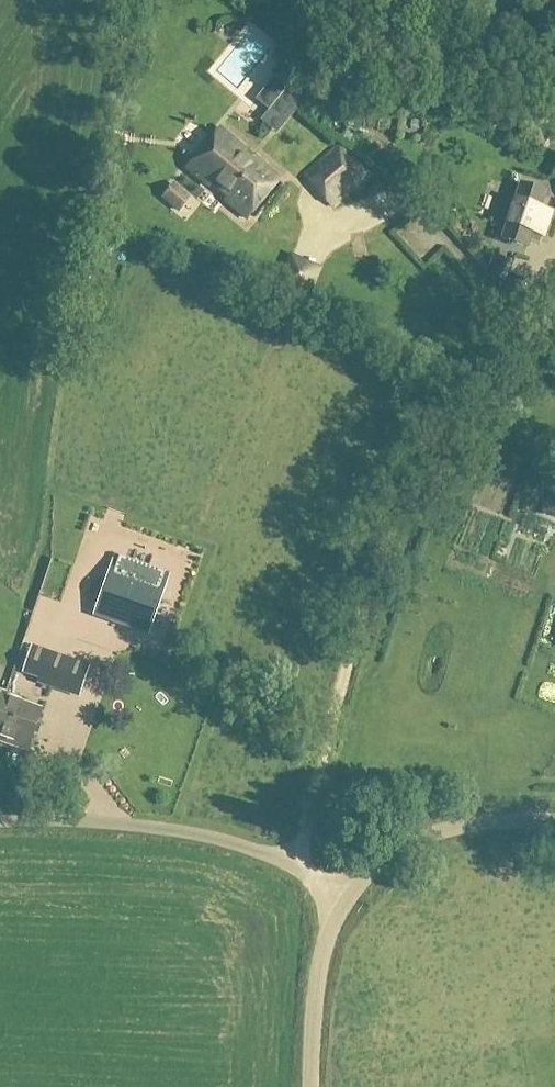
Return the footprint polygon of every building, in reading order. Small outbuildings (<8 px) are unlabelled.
[(280,174),(218,125),(186,166),(247,215),(280,174)] [(332,207),(369,173),(339,140),(302,174),(332,207)] [(507,197),(499,222),(506,224),(501,239),(529,249),(534,235),(546,238),(554,211),(543,207),(547,192),(519,183),(514,199),(507,197)] [(163,196),(179,211),(189,199),(173,185),(163,196)] [(505,280),(513,261),(499,255),(491,274),(505,280)] [(150,631),(170,573),(115,554),(95,612),(150,631)] [(90,666),(31,646),(22,672),(37,677),(36,681),(80,696),(90,666)] [(8,692),(0,689),(0,714),(8,692)] [(0,714),(0,740),(30,749),(43,708),(8,697),(9,692),(8,692),(0,714)]
